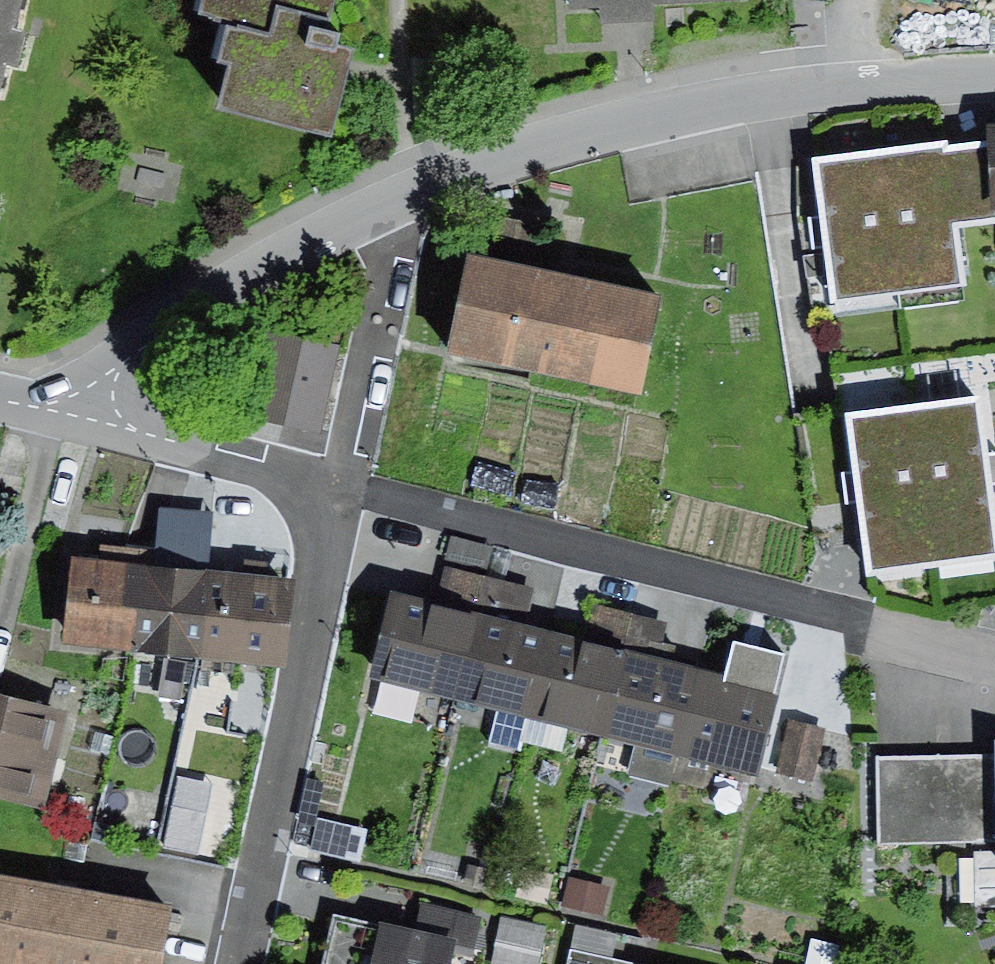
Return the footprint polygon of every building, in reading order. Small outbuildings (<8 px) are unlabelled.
[(4,71),(18,74),(27,40),(12,36),(21,0),(0,0),(0,88),(4,71)] [(191,25),(229,35),(221,67),(230,74),(218,118),(333,148),(354,69),(357,59),(337,54),(340,42),(322,38),(331,0),(197,0),(191,25)] [(879,154),(900,297),(966,288),(956,230),(994,225),(994,153),(945,160),(943,144),(879,154)] [(879,154),(818,164),(837,304),(900,297),(879,154)] [(667,309),(484,266),(462,356),(645,399),(667,309)] [(341,347),(264,331),(246,420),(323,436),(341,347)] [(912,414),(934,570),(994,562),(994,548),(984,471),(975,405),(912,414)] [(912,414),(844,423),(854,488),(867,580),(934,570),(912,414)] [(159,507),(155,550),(174,552),(172,572),(202,575),(209,512),(159,507)] [(100,567),(73,564),(63,644),(132,654),(144,549),(102,544),(100,567)] [(155,550),(144,549),(132,654),(163,657),(187,661),(193,661),(202,575),(172,572),(174,552),(155,550)] [(240,580),(202,575),(193,661),(285,672),(293,585),(259,582),(261,566),(241,564),(240,580)] [(434,607),(390,596),(367,682),(459,705),(493,580),(445,566),(434,607)] [(493,580),(459,705),(529,722),(553,633),(526,624),(535,591),(493,580)] [(585,641),(553,633),(529,722),(606,743),(641,616),(595,604),(585,641)] [(668,623),(641,616),(606,743),(680,762),(703,675),(657,663),(668,623)] [(712,768),(751,779),(783,660),(734,647),(725,681),(703,675),(680,762),(675,782),(706,790),(712,768)] [(163,657),(157,698),(181,701),(187,661),(163,657)] [(0,698),(0,800),(44,811),(67,714),(0,698)] [(826,731),(789,722),(774,777),(812,786),(826,731)] [(879,760),(880,844),(994,843),(994,759),(879,760)] [(325,773),(310,770),(303,803),(318,806),(325,773)] [(179,775),(163,845),(197,852),(212,783),(179,775)] [(176,881),(0,857),(0,957),(51,963),(164,963),(176,881)] [(487,870),(468,865),(463,887),(482,892),(487,870)] [(553,877),(525,869),(517,896),(545,904),(553,877)] [(628,898),(597,890),(590,921),(621,928),(628,898)] [(333,916),(322,963),(451,963),(457,942),(473,946),(479,918),(425,905),(417,937),(333,916)] [(487,963),(538,963),(547,927),(499,915),(487,963)] [(568,963),(624,963),(612,962),(618,936),(576,927),(568,963)] [(812,940),(807,963),(836,963),(840,946),(812,940)]
